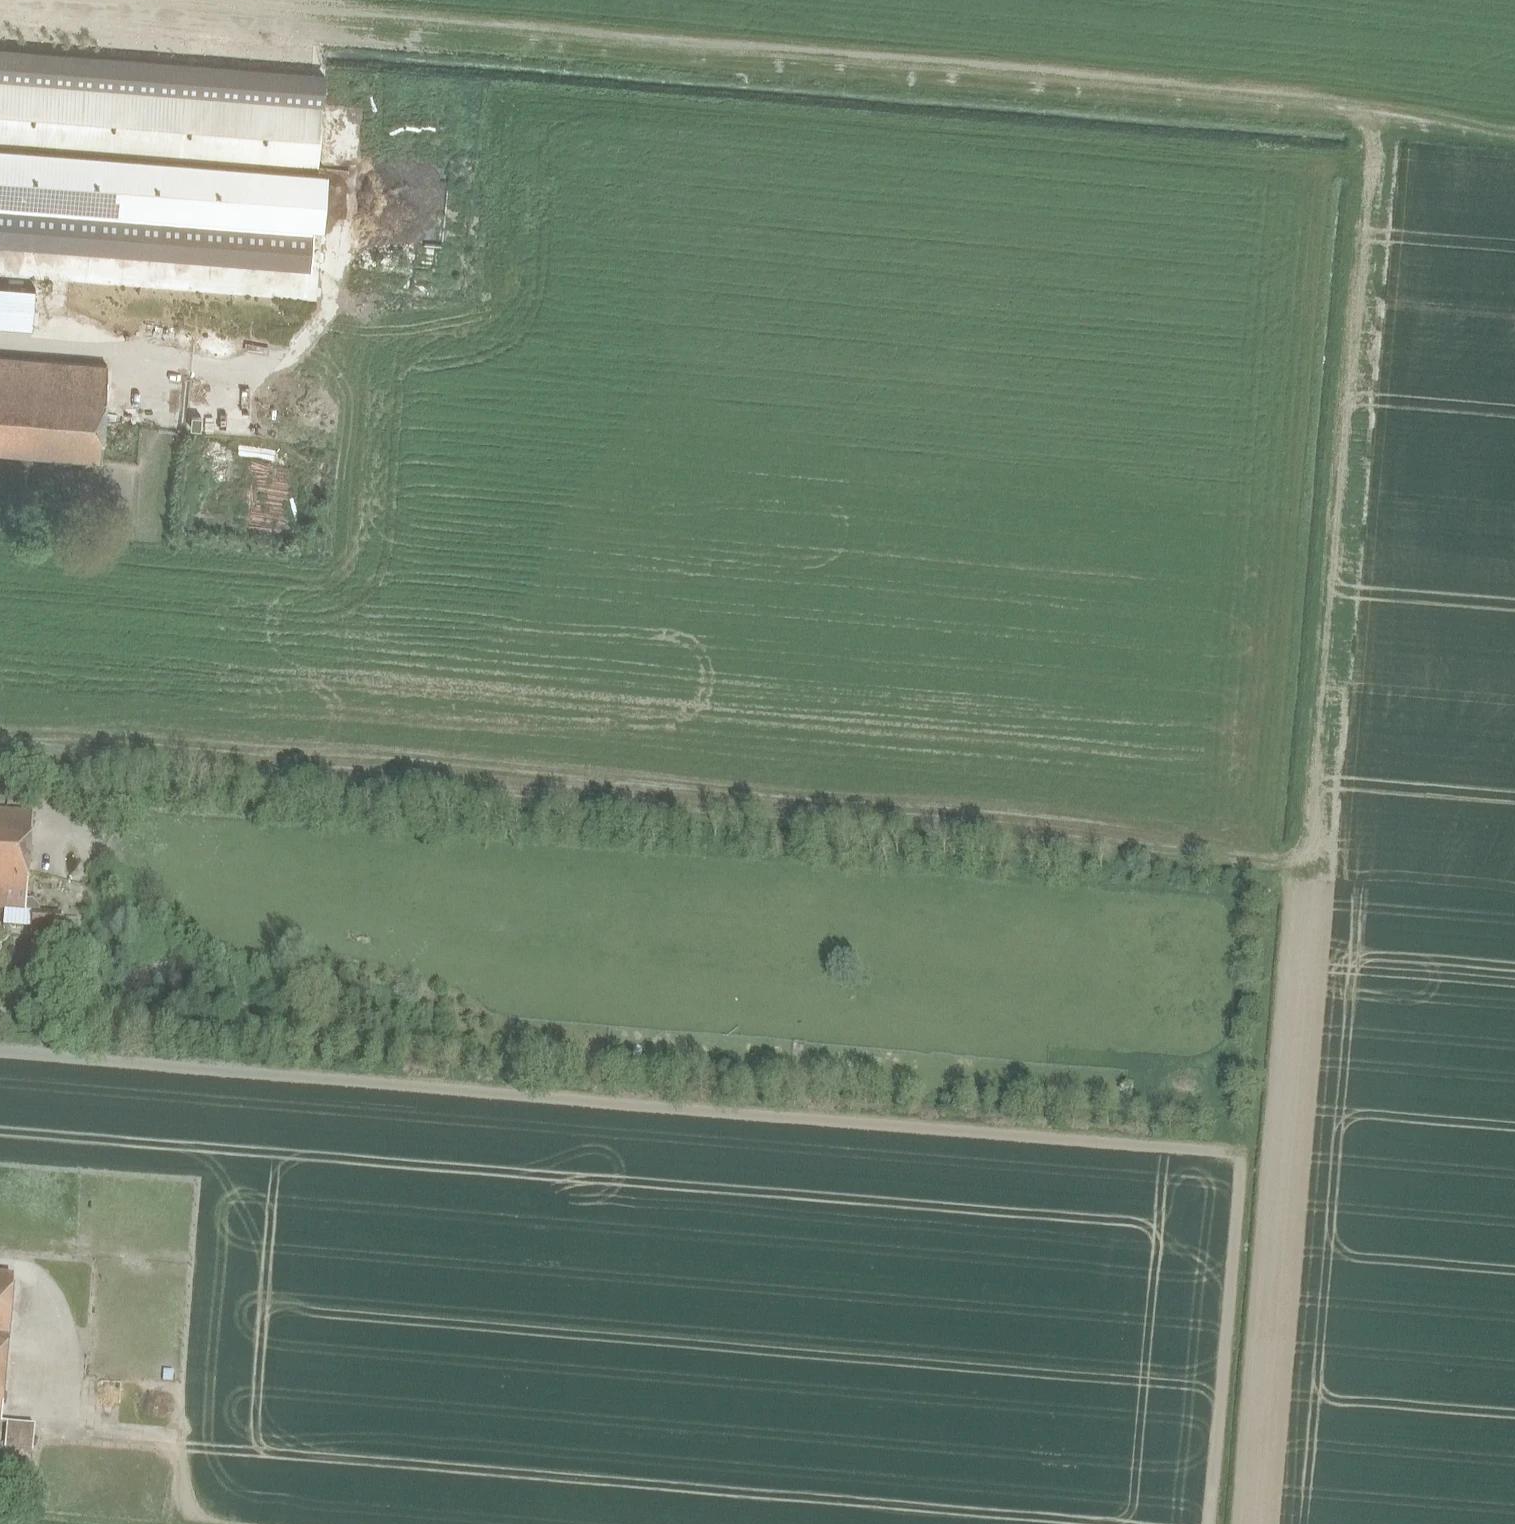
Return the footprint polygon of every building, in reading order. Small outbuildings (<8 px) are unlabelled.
[(323,104),(325,73),(0,47),(0,78),(323,104)] [(444,83),(325,73),(323,104),(318,171),(436,181),(444,83)] [(318,171),(323,104),(0,78),(0,146),(317,172),(318,171)] [(332,228),(336,173),(317,172),(0,147),(0,203),(332,229),(332,228)] [(318,300),(324,230),(0,205),(0,275),(318,300)] [(33,326),(36,287),(0,284),(0,323),(33,326)] [(102,450),(109,365),(0,356),(0,455),(53,459),(101,463),(102,450)] [(123,810),(101,799),(90,821),(111,832),(123,810)] [(33,811),(0,809),(0,910),(4,910),(25,912),(25,901),(33,811)] [(31,902),(25,901),(25,912),(32,912),(39,913),(39,910),(31,902)] [(25,912),(4,910),(2,926),(31,928),(32,912),(25,912)] [(31,930),(60,932),(62,915),(39,913),(32,912),(31,928),(31,930)] [(12,1278),(0,1277),(0,1408),(12,1278)] [(34,1428),(7,1425),(4,1450),(31,1453),(34,1428)]
